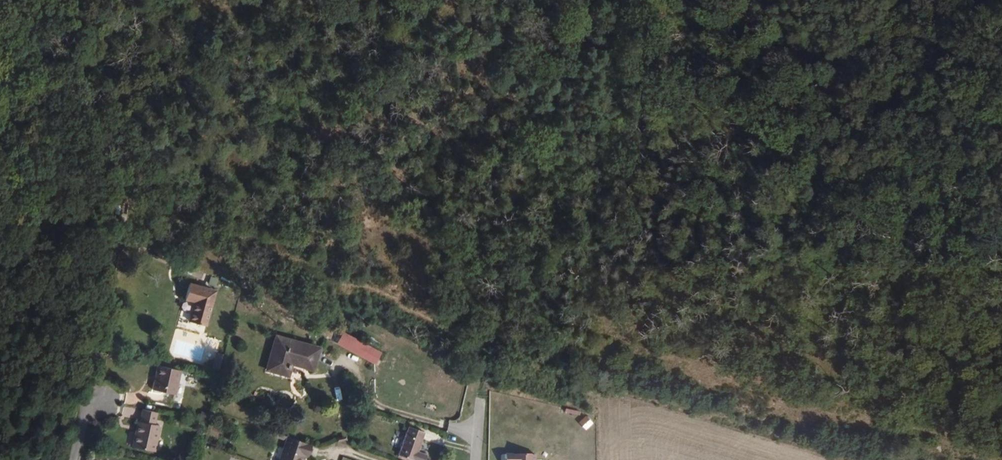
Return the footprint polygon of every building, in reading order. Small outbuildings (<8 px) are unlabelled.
[(212,321),(219,288),(192,281),(190,294),(199,296),(194,317),(212,321)] [(334,345),(375,364),(381,350),(340,332),(334,345)] [(278,374),(287,338),(281,336),(272,372),(278,374)] [(324,348),(287,338),(278,374),(293,378),(296,366),(319,371),(324,348)] [(134,347),(126,344),(124,349),(133,352),(134,347)] [(222,369),(225,358),(219,356),(216,367),(222,369)] [(172,393),(177,367),(154,362),(148,387),(172,393)] [(159,409),(142,406),(138,425),(135,428),(132,443),(156,448),(161,423),(156,422),(159,409)] [(577,423),(586,430),(592,422),(583,415),(577,423)] [(424,457),(415,454),(422,434),(406,429),(396,457),(404,459),(423,459),(424,457)] [(285,459),(308,459),(309,458),(313,459),(317,448),(293,439),(285,459)]
